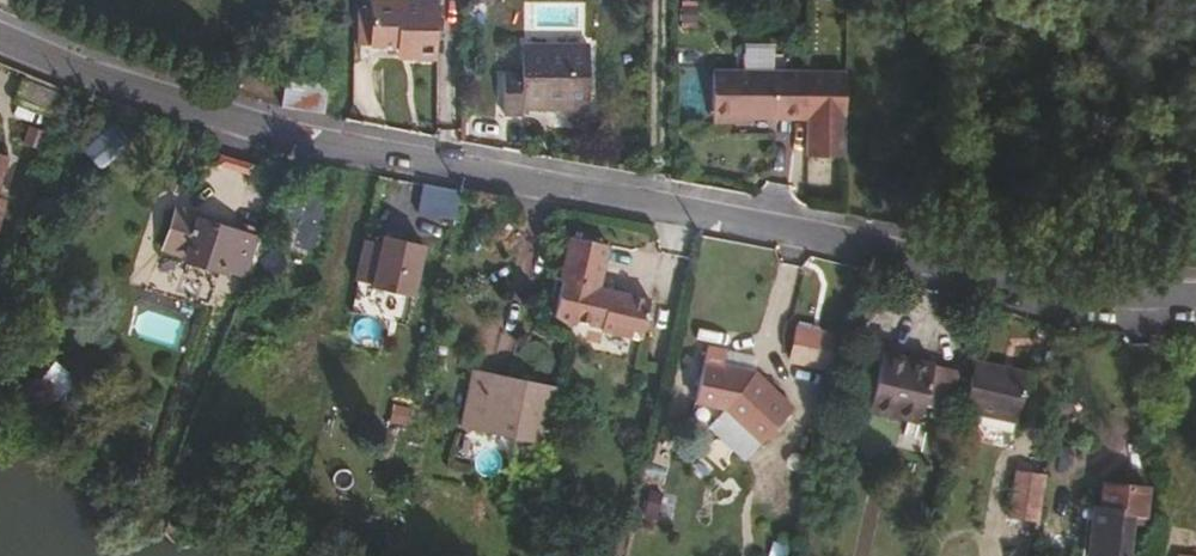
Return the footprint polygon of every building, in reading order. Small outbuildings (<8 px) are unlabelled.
[(430,0),(364,0),(363,34),(392,34),(410,34),(409,47),(430,47),(430,0)] [(580,93),(581,29),(514,28),(514,56),(494,56),(494,100),(514,100),(514,92),(580,93)] [(409,47),(410,34),(392,34),(392,47),(409,47)] [(839,146),(839,62),(706,61),(705,111),(726,111),(726,106),(801,107),(800,145),(839,146)] [(309,105),(315,77),(275,69),(268,96),(309,105)] [(40,102),(45,84),(14,73),(7,92),(40,102)] [(27,139),(33,121),(18,115),(12,133),(27,139)] [(236,262),(248,225),(168,199),(157,237),(236,262)] [(643,290),(606,281),(593,278),(596,264),(602,236),(564,227),(552,272),(557,273),(548,306),(562,313),(570,315),(571,312),(595,317),(594,321),(633,329),(643,290)] [(409,276),(415,255),(371,243),(366,266),(409,276)] [(607,273),(604,267),(596,264),(593,278),(606,281),(607,273)] [(788,358),(828,368),(836,337),(797,327),(788,358)] [(913,413),(927,357),(875,345),(861,400),(913,413)] [(1010,408),(1021,359),(969,347),(958,397),(1010,408)] [(781,399),(747,364),(698,353),(689,390),(721,398),(752,431),(781,399)] [(471,421),(482,367),(466,364),(456,418),(471,421)] [(535,433),(545,380),(482,367),(471,421),(535,433)] [(1032,510),(1040,461),(1008,456),(1002,505),(1032,510)] [(1136,514),(1140,478),(1097,473),(1095,499),(1089,498),(1083,545),(1120,550),(1124,513),(1136,514)] [(1175,547),(1174,555),(1195,555),(1195,549),(1175,547)]
